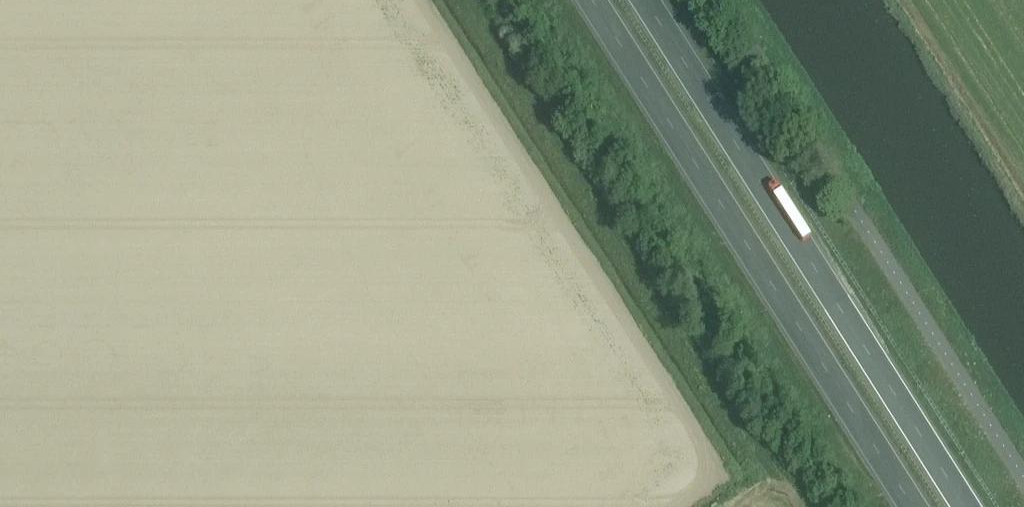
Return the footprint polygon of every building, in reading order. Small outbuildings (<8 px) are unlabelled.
[(741,110),(728,91),(720,97),(733,115),(741,110)]
